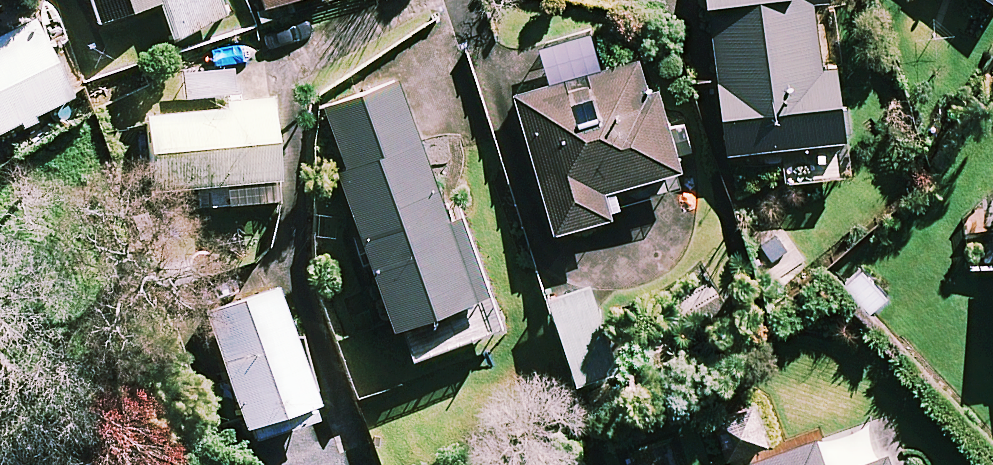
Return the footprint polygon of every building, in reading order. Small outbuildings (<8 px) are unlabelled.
[(102,25),(162,2),(175,36),(223,17),(217,0),(93,0),(102,25)] [(268,10),(298,0),(265,0),(268,10)] [(830,0),(708,0),(731,158),(782,151),(787,187),(852,178),(836,68),(824,70),(815,6),(831,4),(830,0)] [(71,104),(33,27),(0,43),(0,138),(71,104)] [(681,173),(649,58),(517,96),(537,167),(542,166),(561,234),(618,218),(611,193),(681,173)] [(239,98),(236,68),(181,73),(184,103),(239,98)] [(471,269),(400,82),(326,110),(350,173),(341,176),(412,363),(505,328),(481,265),(471,269)] [(278,209),(271,114),(146,123),(152,198),(208,194),(210,213),(278,209)] [(321,434),(275,295),(204,319),(250,458),(321,434)] [(619,373),(598,311),(557,324),(577,387),(619,373)] [(706,411),(728,464),(730,464),(769,449),(747,394),(706,411)] [(814,443),(752,464),(822,464),(814,443)]
